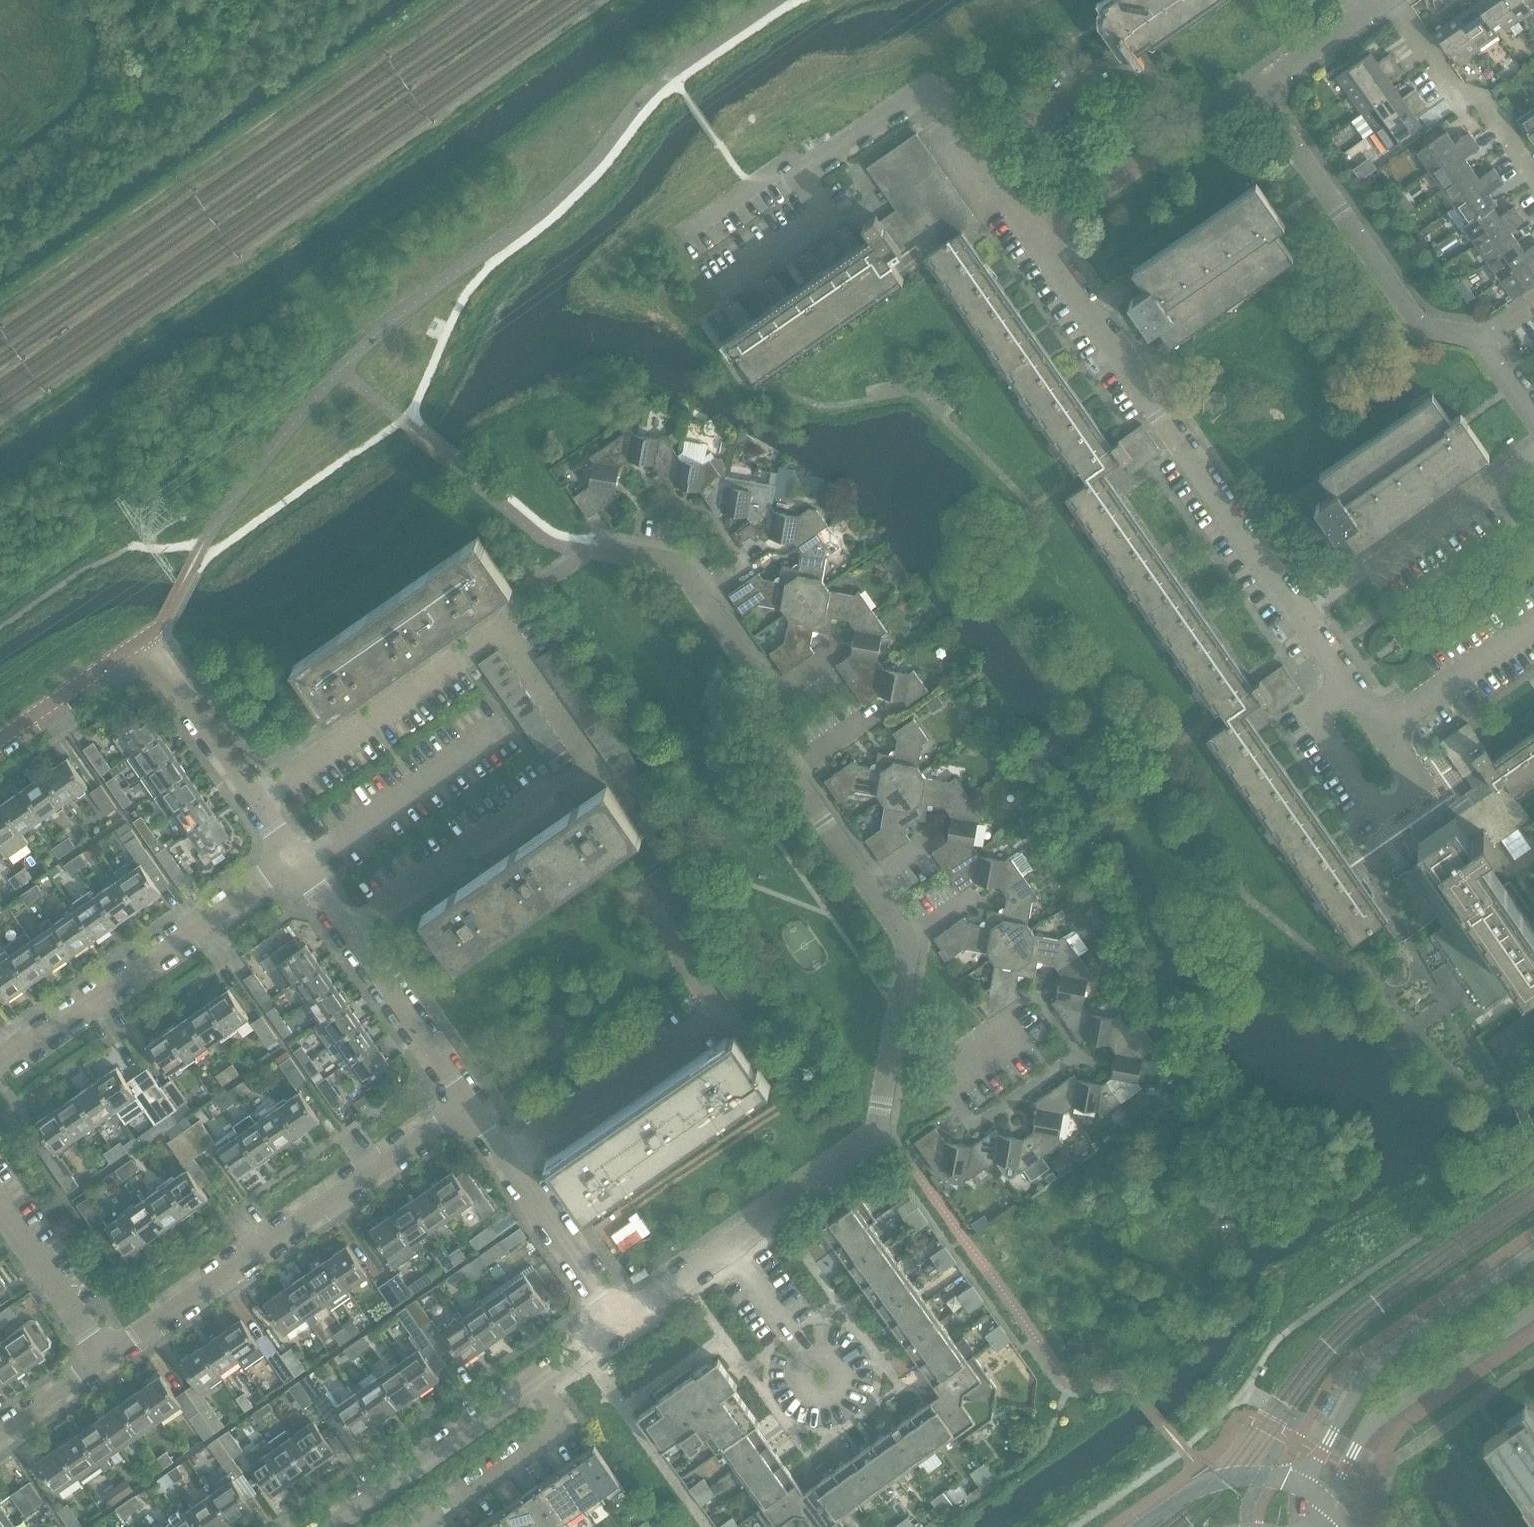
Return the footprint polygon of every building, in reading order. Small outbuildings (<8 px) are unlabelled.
[(1109,13),(1113,19),(1104,25),(1108,31),(1107,32),(1103,55),(1131,59),(1137,68),(1144,63),(1134,48),(1150,37),(1152,40),(1211,0),(1114,0),(1104,7),(1109,13)] [(1476,3),(1465,11),(1458,0),(1454,0),(1447,5),(1477,49),(1499,34),(1493,26),(1492,27),(1476,3)] [(1518,21),(1504,0),(1480,0),(1476,3),(1492,27),(1493,26),(1499,22),(1505,30),(1518,21)] [(1518,21),(1532,11),(1526,3),(1530,0),(1504,0),(1518,21)] [(1464,59),(1477,49),(1447,5),(1436,13),(1445,25),(1434,33),(1450,56),(1458,51),(1464,59)] [(1350,95),(1396,63),(1390,53),(1377,62),(1371,53),(1337,77),(1350,95)] [(1362,113),(1396,89),(1391,81),(1403,72),(1396,63),(1350,95),(1362,113)] [(1375,131),(1421,98),(1415,89),(1402,98),(1396,89),(1362,113),(1375,131)] [(1415,117),(1428,108),(1421,98),(1375,131),(1388,149),(1421,126),(1415,117)] [(1518,119),(1533,142),(1533,107),(1518,119)] [(1430,170),(1474,140),(1469,133),(1454,143),(1447,132),(1417,152),(1430,170)] [(738,300),(725,309),(739,329),(741,328),(742,328),(745,333),(731,342),(737,350),(758,381),(760,379),(756,375),(900,276),(903,280),(904,279),(901,274),(916,264),(926,258),(927,259),(931,256),(937,264),(935,266),(944,280),(947,279),(953,287),(950,289),(960,303),(963,301),(969,310),(966,312),(976,326),(979,324),(984,332),(982,334),(992,348),(994,347),(1000,355),(998,357),(1008,371),(1010,370),(1016,378),(1014,380),(1024,394),(1026,392),(1032,401),(1029,403),(1039,417),(1042,415),(1048,423),(1045,425),(1055,439),(1058,438),(1064,446),(1061,448),(1071,462),(1073,460),(1079,469),(1075,472),(1076,474),(1080,471),(1109,451),(1107,449),(958,235),(963,231),(978,221),(917,133),(867,168),(896,210),(899,214),(883,225),(880,221),(876,216),(864,225),(873,237),(876,242),(864,250),(861,245),(847,225),(833,234),(847,254),(850,252),(850,253),(853,257),(828,275),(825,270),(811,250),(797,259),(811,279),(814,277),(814,278),(817,283),(792,300),(789,295),(774,275),(761,284),(775,304),(777,302),(778,303),(781,308),(756,325),(753,321),(738,300)] [(1442,188),(1472,167),(1465,157),(1479,148),(1474,140),(1430,170),(1442,188)] [(1454,206),(1498,175),(1493,168),(1479,178),(1472,167),(1442,188),(1454,206)] [(1504,183),(1498,175),(1454,206),(1447,211),(1459,229),(1463,226),(1497,203),(1490,193),(1504,183)] [(1294,257),(1276,231),(1286,224),(1257,183),(1133,269),(1146,288),(1128,301),(1150,332),(1154,329),(1158,326),(1170,343),(1294,257)] [(1396,183),(1394,184),(1399,191),(1403,188),(1401,184),(1396,183)] [(1475,244),(1519,213),(1514,206),(1500,216),(1494,207),(1498,204),(1497,203),(1463,226),(1475,244)] [(1488,262),(1517,241),(1510,231),(1525,221),(1519,213),(1475,244),(1488,262)] [(1533,256),(1533,245),(1525,251),(1517,241),(1488,262),(1500,279),(1533,256)] [(1437,245),(1431,249),(1438,258),(1443,254),(1437,245)] [(1513,298),(1533,283),(1533,256),(1500,279),(1513,298)] [(1463,280),(1457,285),(1463,294),(1470,289),(1463,280)] [(1490,454),(1464,417),(1462,413),(1452,420),(1433,394),(1319,473),(1333,493),(1314,506),(1336,537),(1341,534),(1345,530),(1357,547),(1490,454)] [(1088,483),(1067,498),(1068,500),(1072,497),(1078,505),(1076,507),(1085,521),(1088,519),(1094,528),(1091,529),(1101,544),(1104,542),(1110,550),(1107,552),(1117,566),(1120,564),(1125,573),(1123,575),(1133,589),(1135,587),(1141,596),(1139,597),(1149,612),(1151,610),(1157,619),(1155,620),(1165,635),(1167,633),(1173,641),(1170,643),(1180,657),(1183,655),(1189,664),(1186,666),(1196,680),(1199,678),(1205,687),(1202,688),(1212,702),(1214,701),(1220,709),(1216,712),(1217,714),(1221,711),(1250,691),(1248,689),(1101,477),(1106,474),(1123,462),(1132,474),(1162,453),(1143,424),(1112,445),(1107,449),(1109,451),(1080,471),(1088,483)] [(656,470),(677,455),(663,435),(657,439),(634,435),(630,429),(610,443),(624,464),(630,460),(653,464),(656,470)] [(672,445),(681,439),(675,431),(666,437),(672,445)] [(722,451),(730,452),(732,441),(724,440),(722,451)] [(619,468),(624,464),(610,443),(589,457),(593,463),(589,486),(574,497),(588,518),(619,497),(615,491),(619,468)] [(684,451),(677,455),(656,470),(671,490),(677,486),(700,490),(703,496),(724,481),(723,479),(727,477),(728,466),(722,458),(716,457),(712,451),(707,455),(684,451)] [(563,463),(555,469),(559,476),(568,470),(563,463)] [(779,466),(776,481),(791,484),(795,469),(779,466)] [(750,521),(771,507),(757,487),(751,491),(728,487),(724,481),(703,496),(718,516),(723,512),(747,516),(750,521)] [(809,509),(804,512),(798,516),(775,512),(771,507),(750,521),(752,523),(758,532),(765,542),(770,538),(794,542),(797,547),(818,533),(828,526),(816,510),(809,509)] [(752,523),(739,532),(745,541),(758,532),(752,523)] [(806,600),(826,586),(822,580),(826,557),(832,553),(818,533),(797,547),(801,553),(798,569),(782,566),(806,600)] [(326,714),(329,717),(514,587),(478,537),(294,665),(326,714)] [(786,614),(806,600),(782,566),(779,582),(763,579),(759,573),(728,595),(743,615),(759,604),(782,609),(786,614)] [(852,626),(873,611),(859,591),(853,595),(830,591),(826,586),(806,600),(830,634),(832,618),(849,621),(852,626)] [(905,611),(910,603),(902,598),(897,606),(905,611)] [(813,631),(830,634),(806,600),(786,614),(789,619),(785,642),(769,653),(784,674),(815,653),(810,647),(813,631)] [(850,686),(881,664),(877,659),(881,636),(887,631),(873,611),(852,626),(856,631),(852,654),(836,665),(850,686)] [(543,670),(562,657),(555,647),(536,660),(543,670)] [(485,674),(504,660),(497,650),(478,664),(485,674)] [(550,680),(569,667),(562,657),(543,670),(550,680)] [(492,683),(511,670),(504,660),(485,674),(492,683)] [(881,664),(850,686),(865,706),(880,695),(903,699),(908,705),(928,691),(914,669),(908,674),(885,670),(881,664)] [(1229,723),(1208,738),(1209,740),(1213,737),(1219,745),(1217,747),(1227,761),(1229,760),(1235,768),(1233,770),(1242,784),(1245,782),(1251,791),(1248,793),(1258,807),(1261,805),(1267,813),(1264,815),(1274,829),(1276,828),(1282,836),(1280,838),(1290,852),(1293,851),(1298,859),(1296,861),(1306,875),(1308,873),(1314,882),(1312,884),(1321,898),(1324,896),(1330,904),(1327,906),(1337,920),(1340,919),(1345,927),(1343,929),(1352,942),(1350,943),(1351,945),(1384,922),(1242,717),(1246,714),(1264,702),(1273,715),(1304,693),(1284,665),(1253,686),(1248,689),(1250,691),(1221,711),(1229,723)] [(556,690),(575,676),(569,667),(550,680),(556,690)] [(499,693),(518,680),(511,670),(492,683),(499,693)] [(563,699),(582,686),(575,676),(556,690),(563,699)] [(506,703),(525,690),(518,680),(499,693),(506,703)] [(570,709),(589,696),(582,686),(563,699),(570,709)] [(513,713),(532,700),(525,690),(506,703),(513,713)] [(945,702),(941,695),(927,704),(932,711),(945,702)] [(577,720),(596,706),(589,696),(570,709),(577,720)] [(520,722),(539,709),(532,700),(513,713),(520,722)] [(584,729),(603,716),(596,706),(577,720),(584,729)] [(527,732),(546,719),(539,709),(520,722),(527,732)] [(129,757),(161,735),(148,716),(115,738),(129,757)] [(591,739),(610,726),(603,716),(584,729),(591,739)] [(534,742),(553,729),(546,719),(527,732),(534,742)] [(902,786),(922,772),(919,767),(923,744),(929,739),(914,719),(893,733),(897,739),(895,755),(878,752),(902,786)] [(1405,836),(1421,861),(1412,867),(1411,868),(1406,871),(1407,872),(1409,876),(1437,915),(1444,925),(1434,932),(1486,1008),(1518,986),(1524,993),(1533,986),(1533,915),(1513,885),(1509,880),(1498,888),(1477,856),(1484,852),(1495,845),(1531,820),(1516,799),(1521,796),(1497,763),(1496,763),(1468,723),(1439,742),(1440,743),(1447,754),(1464,777),(1466,776),(1471,772),(1479,784),(1487,795),(1469,807),(1458,815),(1460,817),(1452,823),(1451,822),(1452,821),(1451,820),(1449,821),(1450,822),(1447,824),(1442,817),(1439,813),(1413,831),(1405,836)] [(598,749),(617,736),(610,726),(591,739),(598,749)] [(540,752),(559,739),(553,729),(534,742),(540,752)] [(149,774),(175,756),(161,735),(129,757),(129,758),(135,754),(149,774)] [(605,759),(624,746),(617,736),(598,749),(605,759)] [(1521,796),(1533,787),(1533,737),(1497,763),(1521,796)] [(547,762),(566,748),(559,739),(540,752),(547,762)] [(84,751),(102,776),(111,770),(94,744),(84,751)] [(611,769),(630,756),(624,746),(605,759),(611,769)] [(566,748),(547,762),(555,772),(574,759),(566,748)] [(882,801),(902,786),(878,752),(876,769),(859,766),(855,760),(825,781),(839,802),(855,791),(878,795),(882,801)] [(155,798),(189,775),(175,756),(149,774),(161,792),(154,796),(155,798)] [(630,756),(611,769),(618,778),(637,765),(630,756)] [(46,774),(66,803),(88,787),(68,759),(46,774)] [(1034,774),(1035,762),(1024,761),(1022,773),(1034,774)] [(949,813),(969,798),(955,777),(949,782),(926,778),(922,772),(902,786),(926,820),(929,804),(945,807),(949,813)] [(44,818),(66,803),(46,774),(24,790),(44,818)] [(198,781),(195,784),(189,775),(155,798),(169,817),(175,813),(176,813),(202,795),(200,792),(204,789),(198,781)] [(115,797),(124,791),(114,777),(106,782),(115,797)] [(106,817),(117,809),(102,786),(91,794),(106,817)] [(608,786),(526,842),(422,915),(458,966),(643,837),(608,786)] [(910,817),(926,820),(902,786),(882,801),(886,806),(882,829),(866,840),(880,861),(911,840),(907,833),(910,817)] [(22,834),(44,818),(24,790),(2,805),(22,834)] [(124,791),(115,797),(123,808),(131,802),(124,791)] [(189,833),(216,815),(202,795),(176,813),(189,833)] [(947,873),(977,851),(973,845),(977,822),(983,818),(969,798),(949,813),(952,818),(948,841),(932,852),(947,873)] [(22,834),(2,805),(0,807),(0,849),(7,859),(29,843),(22,834)] [(216,815),(189,833),(202,852),(199,853),(206,864),(227,849),(221,841),(230,835),(216,815)] [(143,836),(151,831),(141,817),(133,822),(143,836)] [(171,886),(148,854),(133,831),(122,839),(136,859),(114,873),(119,881),(139,909),(162,894),(161,892),(171,886)] [(156,856),(166,849),(160,841),(159,842),(151,831),(143,836),(156,856)] [(61,843),(68,853),(76,846),(70,837),(61,843)] [(1052,852),(1062,846),(1057,838),(1047,845),(1052,852)] [(60,858),(68,853),(61,843),(53,848),(60,858)] [(187,879),(184,875),(166,849),(156,856),(177,885),(187,879)] [(1003,891),(1024,877),(1035,869),(1023,852),(1018,852),(1010,857),(1010,856),(1004,860),(981,856),(977,851),(947,873),(961,893),(977,882),(1000,886),(1003,891)] [(72,859),(79,869),(88,863),(81,853),(72,859)] [(72,875),(79,869),(72,859),(65,865),(72,875)] [(664,867),(644,880),(651,890),(670,876),(664,867)] [(17,874),(24,883),(32,877),(25,868),(17,874)] [(15,889),(24,883),(17,874),(8,879),(15,889)] [(677,886),(670,876),(651,890),(658,900),(677,886)] [(1012,944),(1032,930),(1028,924),(1033,901),(1039,897),(1024,877),(1003,891),(1007,897),(1005,913),(988,910),(1012,944)] [(117,925),(139,909),(119,881),(98,896),(117,925)] [(28,890),(35,900),(43,894),(37,885),(28,890)] [(27,906),(35,900),(28,890),(20,896),(27,906)] [(117,925),(98,896),(93,890),(71,905),(76,911),(95,940),(117,925)] [(992,958),(1012,944),(988,910),(985,926),(969,923),(965,917),(934,939),(949,959),(965,948),(988,953),(992,958)] [(73,955),(95,940),(76,911),(54,927),(73,955)] [(73,955),(54,927),(48,919),(39,926),(44,933),(31,942),(51,971),(73,955)] [(1059,970),(1079,955),(1089,948),(1078,932),(1073,932),(1066,936),(1065,935),(1059,939),(1036,935),(1032,930),(1012,944),(1036,978),(1038,962),(1055,965),(1059,970)] [(51,971),(31,942),(25,932),(3,947),(6,950),(30,985),(51,971)] [(420,945),(428,957),(435,952),(428,940),(420,945)] [(1019,975),(1036,978),(1012,944),(992,958),(995,964),(991,986),(975,997),(990,1018),(1021,997),(1017,991),(1019,975)] [(295,984),(321,966),(307,946),(280,963),(295,984)] [(7,1001),(30,985),(6,950),(0,954),(0,964),(0,990),(7,1001)] [(1066,1023),(1087,1009),(1084,1003),(1088,980),(1094,976),(1079,955),(1059,970),(1062,975),(1058,999),(1052,1003),(1066,1023)] [(308,1003),(334,985),(321,966),(295,984),(308,1003)] [(253,974),(244,980),(262,1006),(271,1000),(253,974)] [(739,975),(720,988),(726,998),(746,985),(739,975)] [(322,1023),(348,1005),(334,985),(308,1003),(322,1023)] [(208,1004),(228,1033),(249,1019),(229,990),(208,1004)] [(208,1048),(228,1033),(208,1004),(188,1019),(208,1048)] [(348,1005),(322,1023),(317,1027),(325,1039),(330,1035),(335,1042),(335,1043),(361,1025),(348,1005)] [(276,1026),(284,1020),(274,1007),(266,1013),(276,1026)] [(1134,1034),(1120,1014),(1114,1018),(1091,1014),(1087,1009),(1066,1023),(1081,1043),(1087,1039),(1110,1043),(1113,1049),(1134,1034)] [(278,1040),(262,1017),(251,1025),(267,1048),(278,1040)] [(188,1062),(208,1048),(188,1019),(168,1033),(188,1062)] [(284,1020),(276,1026),(284,1038),(292,1032),(284,1020)] [(349,1063),(376,1045),(361,1025),(335,1043),(335,1042),(330,1045),(336,1053),(341,1050),(349,1063)] [(1108,1081),(1122,1102),(1142,1088),(1138,1082),(1142,1059),(1158,1048),(1144,1027),(1134,1034),(1113,1049),(1117,1054),(1113,1077),(1108,1081)] [(167,1076),(188,1062),(168,1033),(147,1047),(167,1076)] [(735,1036),(726,1042),(550,1164),(585,1215),(771,1086),(760,1070),(762,1068),(759,1064),(757,1066),(735,1036)] [(376,1045),(349,1063),(363,1083),(390,1065),(376,1045)] [(302,1065),(311,1059),(302,1046),(293,1052),(302,1065)] [(306,1081),(290,1058),(280,1065),(295,1088),(306,1081)] [(311,1059),(302,1065),(311,1078),(319,1072),(311,1059)] [(223,1071),(230,1081),(240,1074),(233,1064),(223,1071)] [(96,1083),(116,1112),(126,1126),(145,1112),(160,1133),(176,1122),(173,1117),(172,1115),(177,1111),(161,1088),(160,1088),(147,1069),(128,1083),(117,1068),(96,1083)] [(224,1085),(230,1081),(223,1071),(217,1075),(224,1085)] [(1122,1102),(1108,1081),(1102,1085),(1079,1081),(1075,1075),(1055,1089),(1069,1110),(1074,1106),(1098,1110),(1102,1116),(1122,1102)] [(326,1079),(317,1085),(335,1112),(344,1105),(326,1079)] [(182,1112),(180,1108),(188,1103),(182,1096),(181,1097),(170,1081),(161,1088),(177,1111),(172,1115),(173,1117),(182,1112)] [(235,1087),(242,1098),(252,1091),(245,1081),(235,1087)] [(96,1126),(116,1112),(96,1083),(76,1097),(96,1126)] [(235,1102),(242,1098),(235,1087),(228,1092),(235,1102)] [(1064,1114),(1069,1110),(1055,1089),(1034,1103),(1038,1109),(1034,1132),(1029,1136),(1043,1157),(1064,1143),(1060,1137),(1064,1114)] [(1174,1101),(1171,1096),(1169,1092),(1161,1097),(1165,1104),(1165,1106),(1174,1101)] [(279,1107),(299,1136),(320,1121),(300,1093),(279,1107)] [(76,1140),(96,1126),(76,1097),(56,1111),(76,1140)] [(299,1136),(279,1107),(273,1098),(252,1113),(259,1122),(278,1150),(299,1136)] [(57,1153),(76,1140),(56,1111),(35,1125),(45,1139),(35,1146),(68,1193),(79,1185),(72,1175),(73,1175),(62,1158),(61,1159),(57,1153)] [(278,1150),(259,1122),(252,1113),(233,1127),(236,1132),(239,1135),(258,1164),(278,1150)] [(189,1128),(205,1151),(216,1144),(200,1121),(189,1128)] [(189,1128),(184,1132),(178,1123),(172,1127),(194,1159),(205,1151),(189,1128)] [(1121,1133),(1115,1125),(1110,1129),(1109,1135),(1112,1140),(1121,1133)] [(183,1167),(194,1159),(172,1127),(166,1131),(172,1140),(167,1144),(183,1167)] [(992,1164),(977,1143),(971,1148),(947,1144),(936,1128),(916,1142),(937,1173),(943,1169),(966,1173),(970,1179),(992,1164)] [(1043,1157),(1029,1136),(1023,1140),(1000,1136),(996,1130),(977,1143),(992,1164),(996,1161),(1019,1165),(1023,1171),(1043,1157)] [(258,1164),(239,1135),(236,1132),(215,1146),(238,1179),(258,1164)] [(111,1148),(118,1159),(129,1152),(121,1141),(111,1148)] [(112,1163),(118,1159),(111,1148),(105,1153),(112,1163)] [(1061,1175),(1074,1167),(1065,1154),(1053,1162),(1061,1175)] [(123,1165),(130,1175),(140,1168),(133,1158),(123,1165)] [(97,1170),(93,1164),(89,1167),(93,1173),(97,1170)] [(123,1180),(130,1175),(123,1165),(116,1170),(123,1180)] [(486,1216),(496,1209),(467,1169),(456,1177),(453,1173),(432,1188),(452,1217),(456,1223),(464,1217),(461,1211),(475,1201),(486,1216)] [(167,1185),(187,1214),(208,1199),(188,1171),(167,1185)] [(1057,1179),(1052,1172),(1043,1179),(1048,1186),(1057,1179)] [(887,1194),(901,1183),(902,1183),(896,1175),(881,1186),(887,1194)] [(167,1228),(187,1214),(167,1185),(147,1199),(167,1228)] [(432,1231),(452,1217),(432,1188),(412,1201),(432,1231)] [(104,1222),(89,1199),(84,1192),(72,1199),(93,1229),(104,1222)] [(147,1242),(167,1228),(147,1199),(127,1213),(147,1242)] [(870,1224),(871,1225),(877,1221),(862,1200),(821,1229),(835,1248),(870,1224)] [(420,1239),(432,1231),(412,1201),(391,1216),(412,1245),(413,1245),(415,1248),(423,1243),(420,1239)] [(909,1225),(924,1215),(918,1207),(903,1218),(909,1225)] [(126,1256),(147,1242),(127,1213),(106,1228),(126,1256)] [(924,1215),(909,1225),(915,1234),(930,1223),(924,1215)] [(391,1260),(412,1245),(391,1216),(370,1230),(391,1260)] [(973,1224),(979,1233),(984,1230),(991,1225),(984,1216),(973,1224)] [(884,1243),(871,1225),(870,1224),(835,1248),(850,1268),(884,1243)] [(477,1252),(482,1248),(498,1237),(491,1227),(470,1242),(477,1252)] [(501,1242),(492,1248),(480,1256),(487,1266),(508,1252),(501,1242)] [(864,1288),(898,1263),(884,1243),(850,1268),(864,1288)] [(327,1261),(347,1290),(368,1275),(347,1246),(327,1261)] [(951,1254),(947,1248),(946,1247),(931,1257),(936,1265),(951,1254)] [(449,1256),(456,1266),(466,1259),(459,1249),(449,1256)] [(951,1254),(936,1265),(942,1273),(957,1263),(951,1254)] [(446,1273),(456,1266),(449,1256),(439,1263),(446,1273)] [(326,1304),(347,1290),(327,1261),(306,1275),(326,1304)] [(878,1307),(912,1282),(898,1263),(864,1288),(878,1307)] [(460,1271),(467,1281),(476,1274),(469,1264),(460,1271)] [(506,1274),(499,1264),(492,1269),(498,1279),(506,1274)] [(532,1265),(501,1286),(525,1321),(546,1306),(542,1301),(552,1294),(532,1265)] [(457,1287),(467,1281),(460,1271),(450,1278),(457,1287)] [(389,1281),(404,1303),(414,1296),(399,1274),(389,1281)] [(8,1287),(0,1275),(0,1293),(8,1287)] [(315,1312),(326,1304),(306,1275),(286,1289),(306,1318),(307,1318),(312,1325),(320,1319),(315,1312)] [(393,1310),(404,1303),(389,1281),(378,1288),(393,1310)] [(892,1327),(926,1302),(912,1282),(878,1307),(892,1327)] [(501,1286),(480,1300),(484,1305),(504,1335),(525,1321),(501,1286)] [(964,1304),(979,1293),(973,1286),(958,1296),(964,1304)] [(285,1333),(306,1318),(286,1289),(264,1304),(285,1333)] [(979,1293),(964,1304),(970,1312),(984,1302),(979,1293)] [(457,1310),(435,1327),(417,1300),(407,1307),(441,1356),(442,1356),(452,1349),(463,1364),(484,1349),(463,1319),(457,1310)] [(906,1346),(940,1321),(926,1302),(892,1327),(906,1346)] [(484,1349),(504,1335),(484,1305),(463,1319),(484,1349)] [(19,1316),(12,1306),(0,1314),(0,1329),(19,1316)] [(442,1356),(441,1356),(407,1307),(398,1313),(413,1334),(410,1335),(436,1372),(448,1364),(442,1356)] [(46,1356),(44,1353),(49,1349),(48,1349),(52,1346),(53,1340),(50,1336),(49,1337),(40,1325),(42,1323),(39,1319),(32,1318),(17,1328),(18,1330),(17,1331),(18,1333),(5,1341),(25,1371),(46,1356)] [(221,1334),(239,1360),(259,1346),(241,1320),(221,1334)] [(920,1365),(954,1341),(940,1321),(906,1346),(920,1365)] [(344,1330),(351,1340),(360,1333),(354,1323),(344,1330)] [(991,1343),(1006,1332),(1001,1325),(986,1335),(991,1343)] [(341,1347),(351,1340),(344,1330),(334,1337),(341,1347)] [(1006,1332),(991,1343),(997,1351),(1012,1341),(1006,1332)] [(219,1374),(239,1360),(221,1334),(201,1348),(219,1374)] [(920,1365),(934,1384),(968,1360),(967,1358),(976,1351),(966,1336),(956,1343),(954,1341),(920,1365)] [(354,1344),(361,1354),(371,1347),(364,1338),(354,1344)] [(25,1371),(5,1341),(0,1345),(0,1378),(5,1385),(25,1371)] [(351,1362),(361,1354),(354,1344),(344,1352),(351,1362)] [(222,1379),(219,1374),(201,1348),(181,1362),(196,1383),(185,1390),(201,1413),(215,1434),(225,1427),(202,1394),(222,1379)] [(281,1356),(296,1377),(306,1370),(291,1349),(281,1356)] [(399,1364),(419,1394),(440,1379),(419,1350),(399,1364)] [(296,1377),(281,1356),(277,1351),(268,1358),(286,1384),(296,1377)] [(941,1395),(995,1404),(998,1388),(974,1355),(968,1360),(934,1384),(941,1395)] [(755,1425),(756,1426),(759,1424),(734,1389),(738,1386),(719,1359),(697,1376),(691,1368),(654,1395),(659,1402),(637,1419),(662,1452),(682,1438),(692,1452),(702,1444),(700,1442),(713,1432),(724,1447),(755,1425)] [(398,1408),(419,1394),(399,1364),(378,1379),(398,1408)] [(324,1396),(323,1395),(309,1375),(300,1382),(314,1403),(316,1401),(324,1396)] [(140,1390),(161,1420),(182,1406),(161,1376),(140,1390)] [(378,1422),(398,1408),(378,1379),(358,1393),(378,1422)] [(303,1410),(314,1403),(300,1382),(289,1389),(303,1410)] [(141,1434),(161,1420),(140,1390),(120,1404),(141,1434)] [(358,1393),(338,1406),(328,1391),(323,1395),(324,1396),(316,1401),(332,1425),(343,1417),(357,1437),(378,1422),(358,1393)] [(245,1392),(237,1398),(246,1411),(254,1405),(245,1392)] [(993,1418),(995,1404),(941,1395),(931,1402),(955,1436),(960,1442),(993,1418)] [(259,1419),(275,1408),(270,1401),(254,1412),(259,1419)] [(935,1451),(955,1436),(931,1402),(911,1417),(935,1451)] [(120,1449),(141,1434),(120,1404),(99,1419),(120,1449)] [(1533,1518),(1533,1420),(1525,1406),(1506,1419),(1510,1425),(1483,1444),(1533,1518)] [(205,1441),(215,1434),(201,1413),(190,1420),(205,1441)] [(916,1465),(935,1451),(911,1417),(891,1431),(916,1465)] [(99,1463),(102,1466),(105,1472),(113,1466),(107,1458),(120,1449),(99,1419),(79,1433),(99,1463)] [(293,1436),(314,1467),(335,1452),(313,1422),(293,1436)] [(768,1442),(756,1426),(755,1425),(724,1447),(721,1449),(734,1468),(768,1442)] [(314,1467),(293,1436),(287,1428),(267,1443),(273,1451),(294,1481),(314,1467)] [(219,1438),(233,1459),(244,1451),(230,1431),(219,1438)] [(897,1478),(916,1465),(891,1431),(872,1444),(897,1478)] [(102,1466),(99,1463),(79,1433),(58,1447),(79,1477),(81,1480),(102,1466)] [(257,1493),(233,1459),(219,1438),(208,1445),(228,1474),(221,1478),(226,1485),(212,1494),(232,1524),(254,1509),(247,1500),(257,1493)] [(749,1489),(784,1464),(768,1442),(734,1468),(749,1489)] [(877,1493),(897,1478),(872,1444),(852,1459),(877,1493)] [(58,1492),(79,1477),(58,1447),(37,1462),(58,1492)] [(623,1489),(620,1484),(595,1448),(576,1460),(602,1497),(604,1496),(607,1500),(623,1489)] [(273,1495),(294,1481),(273,1451),(252,1465),(273,1495)] [(158,1459),(165,1469),(174,1462),(168,1452),(158,1459)] [(155,1476),(165,1469),(158,1459),(148,1466),(155,1476)] [(858,1506),(877,1493),(852,1459),(834,1472),(858,1506)] [(584,1509),(602,1497),(576,1460),(558,1473),(584,1509)] [(978,1468),(989,1483),(996,1477),(986,1462),(978,1468)] [(763,1507),(797,1483),(784,1464),(749,1489),(763,1507)] [(168,1474),(175,1484),(185,1477),(178,1467),(168,1474)] [(980,1489),(989,1483),(978,1468),(969,1474),(980,1489)] [(839,1520),(858,1506),(834,1472),(815,1486),(839,1520)] [(566,1522),(568,1521),(584,1509),(558,1473),(541,1485),(566,1522)] [(165,1491),(175,1484),(168,1474),(158,1481),(165,1491)] [(695,1498),(709,1487),(704,1480),(689,1490),(695,1498)] [(117,1488),(123,1498),(133,1491),(126,1481),(117,1488)] [(21,1489),(35,1509),(45,1503),(31,1483),(21,1489)] [(805,1493),(797,1483),(763,1507),(757,1512),(767,1526),(799,1526),(805,1493)] [(566,1522),(541,1485),(523,1497),(544,1526),(569,1526),(571,1525),(568,1521),(566,1522)] [(839,1520),(815,1486),(805,1493),(799,1526),(842,1526),(844,1526),(839,1520)] [(709,1487),(695,1498),(700,1506),(715,1496),(709,1487)] [(113,1505),(123,1498),(117,1488),(107,1495),(113,1505)] [(25,1516),(35,1509),(21,1489),(11,1496),(25,1516)] [(938,1496),(949,1511),(958,1504),(948,1490),(938,1496)] [(232,1524),(212,1494),(192,1508),(205,1526),(228,1526),(232,1524)] [(127,1503),(134,1513),(143,1506),(136,1496),(127,1503)] [(942,1516),(949,1511),(938,1496),(931,1501),(942,1516)] [(523,1497),(505,1510),(517,1526),(544,1526),(523,1497)] [(124,1520),(134,1513),(127,1503),(116,1510),(124,1520)] [(14,1524),(0,1504),(0,1526),(10,1526),(14,1524)] [(58,1511),(69,1526),(81,1526),(83,1526),(68,1504),(58,1511)] [(192,1508),(171,1523),(174,1526),(205,1526),(192,1508)] [(505,1510),(488,1522),(491,1526),(517,1526),(505,1510)] [(737,1526),(732,1518),(720,1526),(736,1526),(737,1526)] [(902,1526),(915,1526),(908,1518),(899,1524),(902,1526)]
